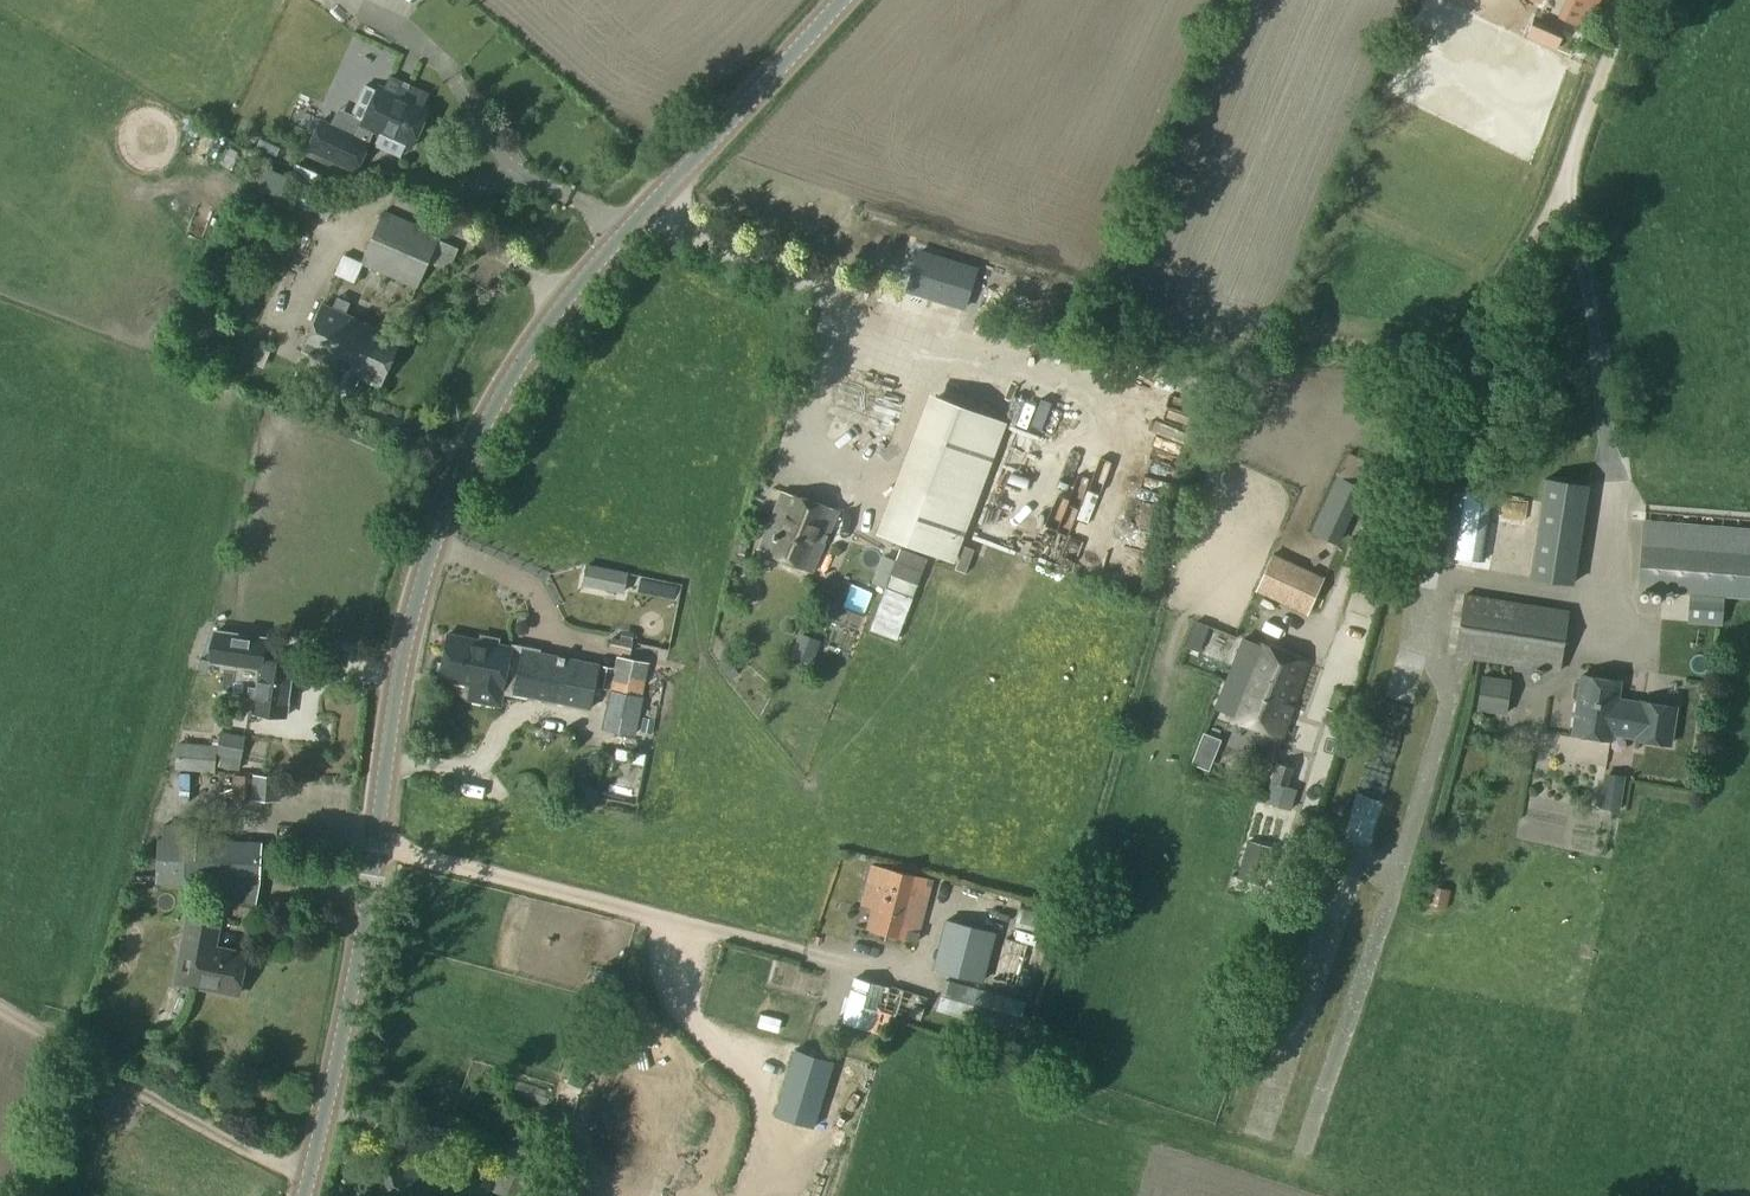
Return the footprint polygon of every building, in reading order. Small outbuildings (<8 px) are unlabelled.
[(1560,16),(1564,18),(1587,29),(1590,20),(1600,0),(1568,0),(1564,8),(1560,16)] [(330,118),(317,147),(365,168),(377,140),(375,140),(380,129),(388,132),(383,143),(408,154),(413,144),(419,146),(437,107),(431,104),(436,93),(397,76),(392,87),(386,84),(384,89),(373,84),(361,113),(372,117),(370,122),(371,123),(366,134),(330,118)] [(356,194),(333,201),(337,213),(359,206),(356,194)] [(386,211),(360,264),(417,288),(441,235),(386,211)] [(323,304),(302,351),(349,372),(357,376),(380,386),(401,339),(345,314),(350,304),(337,298),(332,309),(329,307),(323,304)] [(926,391),(874,532),(952,562),(1005,422),(926,391)] [(1049,444),(1059,447),(1066,421),(1055,418),(1049,444)] [(1033,449),(1032,460),(1060,462),(1061,451),(1033,449)] [(1351,451),(1339,475),(1341,476),(1368,490),(1380,466),(1376,464),(1351,451)] [(1015,465),(1016,487),(1044,485),(1043,463),(1015,465)] [(1064,465),(1052,495),(1066,500),(1078,471),(1064,465)] [(1543,480),(1527,581),(1572,588),(1588,487),(1543,480)] [(783,490),(759,547),(813,570),(837,513),(783,490)] [(1466,490),(1453,565),(1469,568),(1469,567),(1480,493),(1466,490)] [(1637,589),(1691,594),(1688,622),(1721,625),(1723,596),(1749,599),(1749,531),(1642,523),(1637,589)] [(1273,555),(1258,586),(1309,610),(1324,578),(1273,555)] [(599,566),(592,591),(633,602),(640,576),(599,566)] [(877,609),(881,592),(846,583),(842,601),(877,609)] [(1465,593),(1455,654),(1558,671),(1568,610),(1465,593)] [(219,626),(213,664),(260,670),(257,688),(249,687),(247,701),(255,702),(254,711),(287,715),(294,664),(265,660),(265,632),(219,626)] [(512,648),(448,634),(443,658),(469,664),(470,661),(516,672),(516,674),(531,678),(532,675),(595,688),(600,667),(524,650),(523,651),(512,649),(512,648)] [(1190,635),(1185,646),(1198,651),(1201,645),(1199,639),(1190,635)] [(1243,637),(1216,705),(1229,711),(1228,715),(1282,734),(1292,706),(1307,665),(1295,660),(1296,657),(1256,642),(1254,642),(1243,637)] [(796,641),(791,656),(810,663),(814,652),(797,646),(799,642),(796,641)] [(643,698),(650,662),(617,656),(610,691),(643,698)] [(469,664),(443,658),(439,677),(472,684),(468,699),(500,706),(503,690),(514,692),(514,693),(590,710),(595,688),(532,675),(531,678),(516,674),(516,672),(470,661),(469,664)] [(1574,682),(1572,696),(1578,700),(1573,733),(1610,739),(1611,732),(1636,736),(1635,739),(1669,744),(1675,707),(1641,701),(1641,703),(1616,700),(1619,680),(1582,674),(1581,679),(1574,682)] [(1482,675),(1477,710),(1505,714),(1510,680),(1482,675)] [(636,732),(643,698),(610,691),(602,725),(636,732)] [(221,730),(215,760),(228,763),(228,772),(241,773),(241,761),(246,736),(221,730)] [(1550,749),(1597,756),(1599,740),(1552,733),(1550,749)] [(176,746),(174,771),(213,774),(215,749),(176,746)] [(1275,763),(1270,782),(1289,787),(1294,768),(1275,763)] [(1601,772),(1594,806),(1614,810),(1621,776),(1601,772)] [(207,799),(207,776),(196,776),(195,798),(207,799)] [(251,777),(251,802),(279,803),(280,778),(251,777)] [(1270,782),(1265,796),(1293,804),(1298,789),(1289,787),(1270,782)] [(155,840),(152,885),(181,886),(182,879),(210,880),(205,904),(253,914),(259,881),(261,841),(249,840),(194,838),(195,827),(160,825),(159,840),(155,840)] [(1249,840),(1238,877),(1264,885),(1275,848),(1249,840)] [(870,865),(860,904),(872,907),(866,928),(915,942),(931,881),(870,865)] [(1446,909),(1451,890),(1432,886),(1428,905),(1446,909)] [(191,908),(176,983),(239,995),(246,955),(215,949),(221,913),(191,908)] [(1019,908),(1013,928),(1052,938),(1057,919),(1019,908)] [(947,920),(932,967),(992,985),(993,980),(1005,938),(947,920)] [(1005,938),(993,980),(1016,987),(1017,984),(1025,986),(1031,964),(1023,962),(1029,944),(1005,938)] [(855,976),(843,1022),(882,1034),(889,1014),(877,1011),(884,985),(855,976)] [(946,978),(935,1011),(1017,1033),(1026,1000),(946,978)] [(893,985),(884,1009),(920,1021),(930,996),(893,985)] [(795,1049),(774,1116),(813,1128),(833,1061),(795,1049)] [(519,1175),(535,1181),(536,1181),(545,1157),(528,1151),(519,1175)] [(378,1195),(433,1195),(435,1192),(443,1195),(458,1195),(484,1192),(483,1182),(441,1188),(393,1165),(378,1195)] [(490,1189),(508,1195),(529,1195),(535,1181),(519,1175),(500,1167),(490,1189)]
